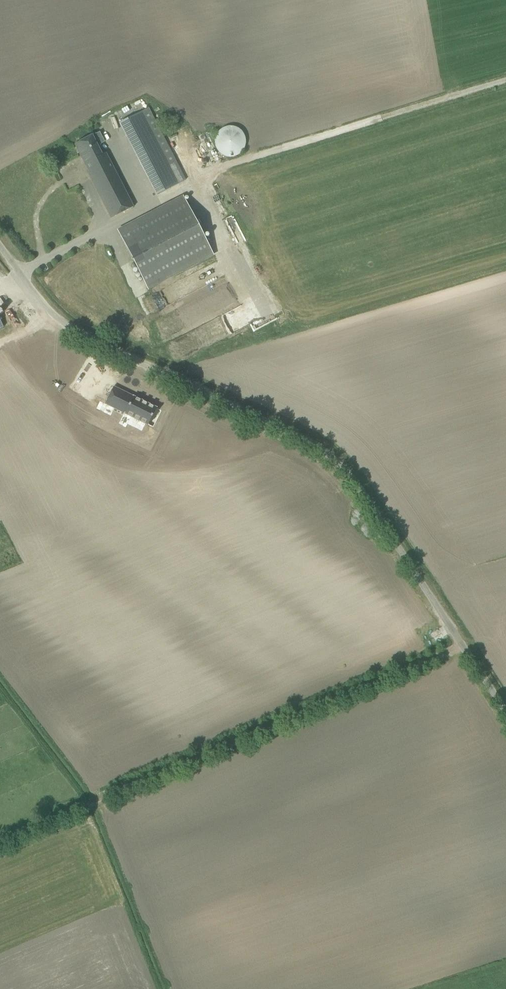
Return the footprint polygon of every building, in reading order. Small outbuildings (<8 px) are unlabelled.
[(157,195),(178,184),(142,112),(120,123),(157,195)] [(219,153),(222,155),(225,157),(228,157),(232,157),(237,156),(241,154),(244,150),(245,146),(246,141),(245,137),(244,134),(242,131),(236,127),(231,126),(228,126),(225,127),(221,129),(218,131),(216,135),(214,138),(214,142),(215,146),(217,150),(219,153)] [(133,207),(109,160),(106,162),(92,135),(74,144),(88,171),(87,172),(111,219),(133,207)] [(213,254),(184,197),(118,231),(147,288),(213,254)] [(235,219),(225,222),(236,252),(246,249),(235,219)] [(185,353),(205,342),(198,328),(177,340),(185,353)] [(114,386),(105,403),(148,425),(156,408),(114,386)]
